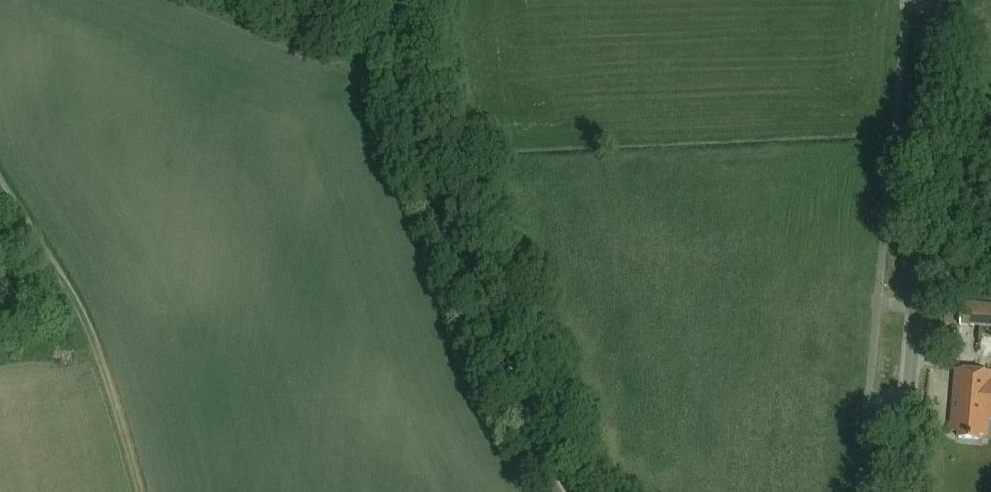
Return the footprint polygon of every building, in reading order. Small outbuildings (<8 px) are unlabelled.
[(962,301),(960,324),(990,326),(990,303),(962,301)] [(990,388),(990,374),(958,372),(954,427),(962,428),(961,437),(979,439),(979,435),(987,436),(990,388)]
